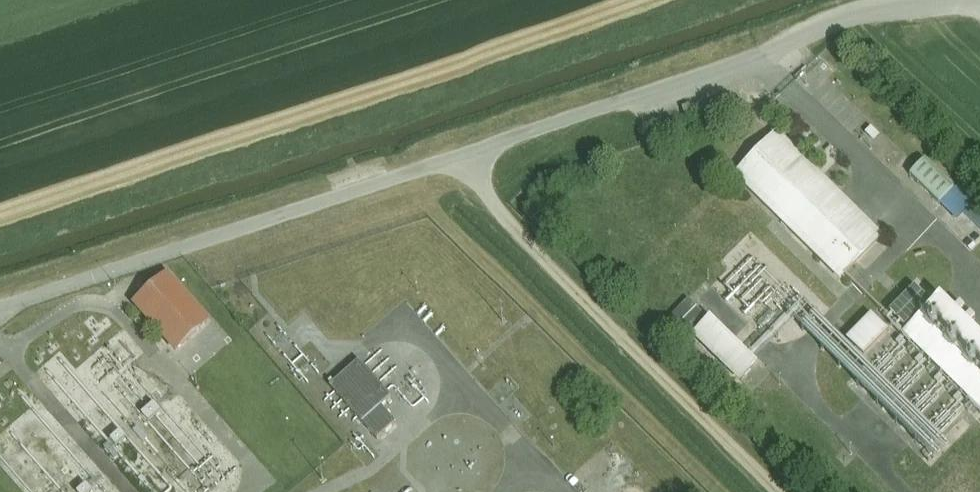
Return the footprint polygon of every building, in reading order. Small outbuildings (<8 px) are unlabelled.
[(882,230),(779,128),(738,169),(841,271),(882,230)] [(969,207),(970,209),(975,205),(926,154),(909,171),(957,219),(969,207)] [(207,319),(164,270),(132,298),(175,347),(207,319)] [(946,293),(904,336),(979,409),(979,325),(946,293)] [(684,295),(671,320),(687,329),(700,304),(684,295)] [(870,311),(845,337),(863,354),(888,329),(870,311)] [(759,360),(711,314),(690,335),(738,381),(759,360)] [(361,361),(332,385),(377,438),(396,422),(381,404),(390,396),(361,361)] [(155,400),(143,411),(150,418),(162,408),(158,403),(155,400)] [(148,437),(138,425),(136,427),(133,429),(144,441),(146,439),(148,437)] [(120,429),(111,436),(113,439),(117,443),(125,435),(120,429)] [(78,490),(80,491),(88,491),(92,489),(89,485),(87,482),(78,490)]
